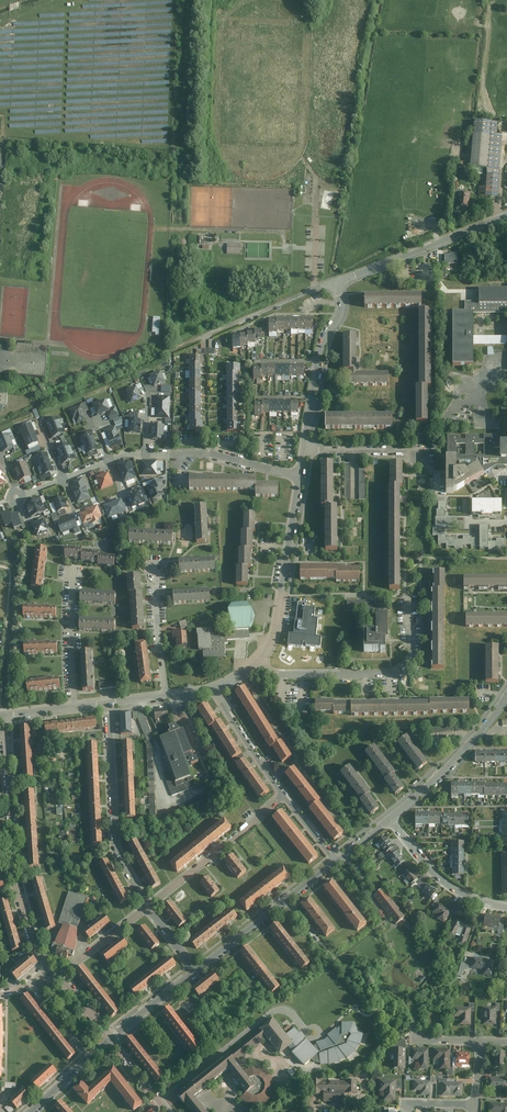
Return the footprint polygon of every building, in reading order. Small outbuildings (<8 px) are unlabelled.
[(160,128),(169,128),(170,117),(159,116),(159,122),(160,122),(160,128)] [(478,196),(498,197),(503,136),(497,136),(498,122),(475,120),(471,167),(487,168),(487,174),(482,174),(481,187),(479,187),(478,196)] [(326,187),(321,209),(333,211),(338,189),(326,187)] [(470,208),(471,194),(459,193),(458,207),(470,208)] [(241,244),(227,244),(227,254),(241,255),(241,244)] [(445,255),(444,264),(457,264),(457,254),(450,254),(450,255),(445,255)] [(453,367),(474,367),(473,345),(506,345),(506,289),(479,289),(479,301),(465,301),(465,314),(452,314),(452,341),(453,367)] [(365,296),(365,308),(386,307),(386,296),(365,296)] [(386,296),(386,307),(405,308),(405,296),(386,296)] [(424,296),(405,296),(405,308),(423,307),(424,307),(424,296)] [(419,311),(419,330),(433,330),(433,311),(425,311),(423,311),(419,311)] [(153,332),(156,332),(156,335),(161,335),(162,317),(154,317),(153,332)] [(419,330),(419,349),(433,349),(433,330),(419,330)] [(357,335),(344,335),(344,353),(357,353),(357,335)] [(46,378),(48,355),(44,355),(44,348),(18,346),(18,353),(0,351),(0,375),(46,378)] [(433,349),(419,349),(419,368),(432,368),(433,349)] [(357,353),(344,353),(344,371),(352,371),(357,371),(357,353)] [(190,357),(190,364),(201,364),(203,364),(203,356),(190,357)] [(227,365),(227,374),(239,374),(241,373),(241,365),(227,365)] [(419,368),(419,387),(428,387),(433,387),(432,368),(419,368)] [(162,372),(150,377),(155,388),(166,383),(162,372)] [(239,382),(239,374),(227,374),(227,382),(239,382)] [(352,374),(351,374),(351,386),(371,386),(372,374),(357,374),(352,374)] [(390,374),(372,374),(371,386),(390,386),(390,374)] [(416,387),(416,405),(428,405),(428,387),(419,387),(416,387)] [(138,388),(127,392),(131,404),(142,400),(138,388)] [(0,395),(0,411),(1,407),(7,407),(8,395),(0,395)] [(170,397),(156,396),(156,407),(170,408),(170,397)] [(106,401),(93,406),(97,417),(107,413),(111,412),(109,409),(106,401)] [(81,406),(82,406),(84,413),(89,411),(86,403),(81,405),(81,406)] [(428,405),(416,405),(416,423),(428,423),(428,405)] [(84,413),(82,406),(81,406),(69,411),(73,422),(75,421),(77,425),(87,421),(84,413)] [(116,407),(109,409),(111,412),(107,413),(109,419),(119,415),(116,407)] [(170,408),(156,407),(156,418),(169,419),(170,408)] [(129,420),(139,420),(139,411),(130,415),(129,420)] [(348,416),(326,416),(325,429),(348,429),(348,416)] [(371,416),(348,416),(348,429),(371,429),(371,416)] [(393,429),(393,416),(371,416),(371,429),(393,429)] [(59,418),(46,423),(49,431),(62,426),(59,418)] [(139,420),(129,420),(129,433),(141,434),(141,420),(139,420)] [(203,431),(203,422),(201,422),(190,422),(190,431),(203,431)] [(31,424),(20,428),(28,446),(39,442),(31,424)] [(239,424),(227,424),(227,432),(241,432),(241,424),(239,424)] [(62,426),(49,431),(52,438),(65,434),(62,426)] [(115,427),(105,431),(108,440),(119,435),(115,427)] [(12,440),(9,433),(0,437),(0,445),(12,440)] [(84,447),(96,442),(92,434),(81,438),(84,447)] [(119,435),(108,440),(112,449),(123,444),(119,435)] [(497,467),(499,470),(505,470),(505,466),(506,466),(506,443),(501,443),(501,440),(498,440),(498,436),(484,436),(484,440),(479,440),(479,435),(466,436),(466,440),(461,440),(461,436),(448,436),(448,459),(446,459),(446,497),(454,497),(454,495),(456,495),(485,477),(483,475),(497,467)] [(3,452),(14,447),(12,440),(0,445),(3,452)] [(87,455),(99,451),(96,442),(84,447),(87,455)] [(69,444),(57,449),(60,457),(72,452),(69,444)] [(72,452),(60,457),(63,465),(75,460),(72,452)] [(50,462),(47,453),(36,457),(40,466),(50,462)] [(130,460),(118,465),(121,474),(133,469),(130,460)] [(158,460),(142,460),(142,475),(158,475),(158,460)] [(28,469),(25,462),(14,466),(17,473),(28,469)] [(54,471),(50,462),(40,466),(43,475),(50,472),(54,471)] [(391,463),(391,487),(401,487),(404,487),(404,463),(391,463)] [(334,464),(322,464),(322,486),(334,486),(334,464)] [(31,476),(28,469),(17,473),(19,480),(31,476)] [(133,469),(121,474),(125,483),(137,478),(133,469)] [(109,472),(96,477),(101,489),(114,484),(109,472)] [(212,477),(190,477),(190,490),(212,491),(212,477)] [(234,477),(212,477),(212,491),(234,491),(234,477)] [(256,477),(234,477),(234,491),(256,491),(256,484),(256,477)] [(90,498),(82,478),(73,482),(75,487),(72,488),(78,503),(90,498)] [(162,480),(150,484),(153,491),(162,488),(165,487),(162,480)] [(279,484),(256,484),(256,491),(256,498),(279,498),(279,484)] [(322,507),(326,507),(334,507),(334,486),(322,486),(322,507)] [(390,487),(389,507),(401,507),(401,487),(391,487),(390,487)] [(165,494),(162,488),(153,491),(151,492),(153,499),(165,494)] [(141,490),(134,493),(139,505),(146,502),(141,490)] [(134,493),(128,495),(132,507),(139,505),(134,493)] [(53,501),(57,512),(65,509),(68,508),(63,497),(53,501)] [(46,511),(41,498),(33,501),(38,514),(46,511)] [(113,502),(118,515),(127,511),(122,499),(113,502)] [(473,502),(473,514),(478,514),(478,518),(495,517),(495,514),(501,514),(501,502),(495,502),(495,499),(478,500),(478,502),(473,502)] [(29,503),(27,508),(31,517),(38,514),(33,501),(29,503)] [(104,506),(109,518),(118,515),(113,502),(104,506)] [(433,527),(433,536),(438,536),(438,544),(447,544),(447,547),(455,547),(455,548),(463,548),(463,545),(471,545),(471,547),(480,547),(480,548),(489,548),(489,550),(497,550),(497,547),(505,547),(505,539),(497,539),(497,542),(488,542),(489,526),(480,526),(480,538),(472,538),(472,536),(463,537),(463,540),(455,540),(455,538),(447,538),(447,536),(441,536),(441,527),(457,527),(457,518),(445,518),(445,510),(447,510),(447,502),(446,502),(442,502),(438,502),(438,510),(437,510),(437,518),(436,518),(436,527),(433,527)] [(98,505),(85,510),(86,512),(80,514),(84,524),(92,520),(93,523),(99,520),(98,518),(102,517),(98,505)] [(196,525),(208,524),(207,506),(195,506),(196,525)] [(326,530),(338,530),(338,507),(334,507),(326,507),(326,530)] [(401,507),(389,507),(389,528),(401,528),(401,507)] [(67,514),(65,509),(57,512),(51,515),(53,520),(67,514)] [(8,511),(0,514),(5,526),(13,523),(10,516),(8,511)] [(244,532),(253,532),(255,531),(255,513),(244,512),(244,532)] [(10,516),(13,523),(15,528),(22,526),(22,525),(20,520),(17,513),(10,516)] [(65,518),(70,530),(78,527),(73,515),(65,518)] [(57,521),(62,533),(70,530),(65,518),(57,521)] [(45,519),(33,524),(37,536),(50,531),(45,519)] [(196,525),(197,542),(209,542),(208,524),(196,525)] [(389,528),(390,548),(401,548),(401,528),(389,528)] [(326,530),(326,550),(338,550),(338,530),(326,530)] [(253,549),(253,532),(244,532),(241,531),(241,549),(250,549),(253,549)] [(129,532),(129,544),(151,544),(151,533),(129,532)] [(151,533),(151,544),(172,545),(173,533),(151,533)] [(35,564),(45,566),(48,547),(37,545),(35,564)] [(66,547),(65,558),(82,559),(83,550),(83,548),(66,547)] [(401,548),(390,548),(389,569),(401,569),(401,548)] [(250,567),(250,549),(241,549),(239,549),(239,567),(248,567),(250,567)] [(98,562),(99,554),(100,551),(83,550),(82,559),(82,561),(98,562)] [(98,562),(98,565),(114,567),(116,556),(99,554),(98,562)] [(197,560),(198,572),(216,571),(215,559),(197,560)] [(179,561),(180,573),(198,572),(197,560),(179,561)] [(32,588),(43,589),(45,566),(35,564),(32,588)] [(237,566),(237,585),(248,585),(248,567),(239,567),(237,566)] [(319,567),(301,567),(301,581),(319,581),(319,567)] [(338,567),(319,567),(319,581),(338,581),(338,570),(338,567)] [(401,569),(389,569),(389,589),(401,589),(401,569)] [(359,584),(359,570),(338,570),(338,581),(337,584),(359,584)] [(443,591),(445,591),(445,571),(434,571),(434,591),(443,591)] [(141,592),(140,575),(128,576),(129,593),(130,592),(141,592)] [(463,588),(483,588),(483,577),(463,577),(463,588)] [(503,577),(483,577),(483,588),(503,588),(503,577)] [(209,590),(192,591),(192,603),(210,602),(209,590)] [(173,592),(174,604),(192,603),(192,591),(173,592)] [(432,609),(444,609),(443,591),(434,591),(432,591),(432,609)] [(81,592),(80,602),(98,603),(99,593),(81,592)] [(143,592),(141,592),(130,592),(132,611),(144,611),(143,592)] [(116,594),(99,593),(98,603),(115,604),(116,594)] [(365,611),(365,600),(347,600),(347,611),(365,611)] [(365,600),(365,611),(375,611),(382,611),(382,600),(365,600)] [(247,601),(231,603),(227,608),(227,616),(233,629),(234,634),(211,635),(211,629),(198,629),(199,650),(203,650),(203,658),(225,657),(225,643),(228,643),(227,639),(250,638),(249,629),(251,629),(255,614),(252,607),(247,601)] [(306,603),(298,603),(294,635),(289,634),(288,646),(303,648),(303,643),(306,644),(306,646),(321,648),(322,638),(316,637),(319,619),(314,619),(316,609),(305,608),(306,603)] [(24,606),(24,617),(40,618),(40,607),(24,606)] [(40,607),(40,618),(56,618),(57,607),(40,607)] [(432,629),(443,629),(444,609),(432,609),(432,629)] [(133,629),(145,628),(144,611),(132,611),(133,629)] [(382,611),(375,611),(375,633),(375,636),(385,636),(387,636),(388,611),(382,611)] [(485,615),(485,626),(504,626),(504,614),(485,615)] [(466,627),(485,626),(485,615),(466,615),(466,627)] [(80,619),(80,630),(98,631),(98,620),(80,619)] [(188,626),(186,619),(179,621),(181,628),(188,626)] [(98,620),(98,631),(115,631),(115,621),(98,620)] [(444,648),(443,629),(432,629),(432,648),(444,648)] [(176,646),(182,646),(182,643),(187,642),(186,631),(181,631),(181,630),(172,630),(173,638),(176,637),(176,646)] [(385,652),(385,636),(375,636),(375,633),(362,633),(362,653),(385,652)] [(41,643),(41,654),(58,654),(57,642),(41,643)] [(24,643),(25,655),(41,654),(41,643),(24,643)] [(138,663),(149,662),(147,643),(136,644),(138,663)] [(486,664),(499,664),(499,646),(486,646),(486,664)] [(432,648),(432,669),(444,669),(444,648),(432,648)] [(81,651),(82,671),(93,670),(92,651),(81,651)] [(140,683),(151,681),(149,662),(138,663),(140,683)] [(486,664),(486,682),(499,682),(499,664),(486,664)] [(93,670),(82,671),(83,691),(94,690),(93,670)] [(43,679),(44,691),(61,689),(60,677),(43,679)] [(27,681),(28,693),(44,691),(43,679),(27,681)] [(118,680),(99,682),(100,689),(119,687),(118,680)] [(245,687),(235,693),(245,709),(255,704),(245,687)] [(469,712),(469,700),(450,701),(450,712),(469,712)] [(316,713),(333,712),(333,702),(333,701),(316,701),(316,713)] [(430,713),(450,712),(450,701),(430,701),(430,702),(430,713)] [(333,712),(333,714),(351,714),(351,703),(351,702),(333,702),(333,712)] [(410,715),(430,714),(430,713),(430,702),(410,703),(410,715)] [(198,709),(209,728),(211,727),(218,722),(207,703),(198,709)] [(351,715),(371,715),(370,703),(351,703),(351,714),(351,715)] [(371,715),(390,715),(390,703),(370,703),(371,715)] [(390,703),(390,715),(410,715),(410,703),(390,703)] [(255,704),(245,709),(258,729),(267,723),(255,704)] [(167,709),(153,711),(155,720),(168,717),(167,709)] [(119,713),(119,723),(131,723),(131,712),(119,713)] [(150,819),(156,819),(152,736),(143,712),(133,712),(133,719),(138,719),(146,738),(150,819)] [(70,721),(71,731),(96,728),(95,719),(70,721)] [(46,734),(71,731),(70,721),(45,725),(46,734)] [(211,727),(222,742),(231,736),(221,721),(218,722),(211,727)] [(120,734),(132,734),(131,723),(119,723),(120,734)] [(267,723),(258,729),(270,748),(273,746),(279,742),(267,723)] [(455,725),(426,728),(427,734),(455,731),(465,730),(465,725),(455,726),(455,725)] [(169,734),(158,738),(169,770),(163,773),(172,796),(197,787),(194,780),(195,780),(192,773),(192,774),(189,768),(192,767),(191,765),(199,762),(196,756),(192,758),(190,753),(192,752),(183,729),(180,730),(179,729),(178,728),(177,727),(176,726),(174,726),(173,726),(172,726),(171,726),(170,726),(169,726),(168,726),(170,731),(168,732),(169,734)] [(21,752),(32,752),(30,727),(20,728),(21,752)] [(407,756),(417,749),(405,735),(396,742),(407,756)] [(222,742),(233,759),(242,754),(231,736),(222,742)] [(273,746),(282,763),(292,757),(282,741),(279,742),(273,746)] [(123,767),(133,767),(132,742),(122,742),(123,767)] [(88,769),(99,769),(97,744),(87,744),(88,769)] [(365,753),(375,766),(384,759),(374,746),(365,753)] [(417,770),(427,763),(417,749),(407,756),(417,770)] [(485,763),(485,751),(475,751),(475,762),(485,763)] [(495,763),(495,751),(485,751),(485,763),(495,763)] [(505,751),(495,751),(495,763),(505,763),(505,751)] [(32,752),(21,752),(23,778),(33,778),(32,752)] [(249,782),(257,776),(245,759),(236,765),(249,782)] [(392,775),(395,773),(384,759),(375,766),(385,780),(392,775)] [(134,792),(133,767),(123,767),(124,792),(134,792)] [(295,767),(285,774),(298,790),(307,783),(295,767)] [(350,786),(359,780),(349,767),(340,774),(350,786)] [(90,794),(100,794),(99,769),(88,769),(90,794)] [(403,788),(392,775),(385,780),(384,781),(395,795),(403,788)] [(260,798),(269,792),(257,776),(249,782),(260,798)] [(361,800),(368,795),(369,794),(359,780),(350,786),(361,800)] [(307,783),(298,790),(312,807),(319,801),(321,800),(307,783)] [(26,816),(36,816),(35,791),(25,791),(26,816)] [(210,796),(207,791),(159,819),(163,823),(210,796)] [(136,817),(134,792),(124,792),(125,818),(136,817)] [(101,819),(100,794),(90,794),(91,819),(101,819)] [(359,801),(371,815),(379,809),(368,795),(361,800),(359,801)] [(319,801),(312,807),(310,809),(323,826),(333,818),(319,801)] [(282,811),(272,818),(285,834),(295,826),(282,811)] [(38,841),(36,816),(26,816),(27,842),(38,841)] [(323,826),(335,841),(344,833),(333,818),(323,826)] [(102,844),(101,819),(91,819),(92,845),(102,844)] [(232,829),(224,819),(211,830),(218,839),(232,829)] [(295,826),(285,834),(297,850),(307,842),(295,826)] [(211,830),(196,842),(204,851),(218,839),(211,830)] [(393,847),(385,837),(377,843),(385,853),(389,850),(393,847)] [(136,839),(127,844),(139,866),(148,862),(136,839)] [(39,866),(38,841),(27,842),(29,867),(39,866)] [(204,851),(196,842),(183,853),(190,862),(204,851)] [(319,857),(307,842),(297,850),(309,865),(319,857)] [(404,861),(397,852),(393,855),(389,859),(396,868),(404,861)] [(190,862),(183,853),(168,865),(176,874),(190,862)] [(247,871),(233,855),(224,863),(238,879),(247,871)] [(108,860),(99,864),(109,884),(118,879),(108,860)] [(148,862),(139,866),(151,889),(161,884),(148,862)] [(269,880),(277,889),(291,877),(284,868),(269,880)] [(418,879),(410,869),(403,875),(410,885),(418,879)] [(219,891),(208,877),(199,884),(211,898),(219,891)] [(419,885),(425,879),(422,877),(416,883),(418,885),(419,885)] [(38,905),(48,903),(41,879),(31,881),(38,905)] [(129,899),(118,879),(109,884),(120,904),(129,899)] [(425,879),(419,885),(422,888),(428,882),(425,879)] [(269,880),(255,891),(263,900),(277,889),(269,880)] [(333,881),(324,888),(334,902),(344,895),(333,881)] [(436,893),(427,885),(421,893),(430,900),(436,893)] [(405,916),(383,889),(373,897),(395,924),(405,916)] [(255,891),(239,903),(246,913),(263,900),(255,891)] [(52,944),(50,951),(55,953),(54,956),(66,960),(67,957),(72,958),(74,952),(76,943),(77,929),(87,899),(68,893),(58,924),(60,925),(57,931),(59,932),(53,945),(52,944)] [(356,910),(344,895),(334,902),(346,917),(356,910)] [(301,906),(314,922),(323,915),(310,898),(301,906)] [(5,928),(15,925),(8,901),(0,903),(0,910),(5,928)] [(186,921),(170,902),(163,908),(178,927),(186,921)] [(55,927),(48,903),(38,905),(46,930),(55,927)] [(451,911),(438,903),(432,913),(438,916),(436,920),(444,924),(451,911)] [(463,906),(459,904),(455,912),(453,915),(457,917),(463,906)] [(237,917),(232,910),(218,920),(224,927),(237,917)] [(346,917),(358,933),(369,926),(356,910),(346,917)] [(88,940),(110,923),(104,915),(82,932),(88,940)] [(314,922),(327,939),(336,931),(323,915),(314,922)] [(501,917),(486,915),(484,926),(499,929),(500,921),(501,917)] [(464,946),(472,925),(456,918),(447,936),(454,939),(456,935),(461,936),(458,944),(464,946)] [(218,920),(204,932),(210,939),(224,927),(218,920)] [(289,937),(278,923),(269,929),(280,943),(289,937)] [(22,950),(15,925),(5,928),(12,952),(22,950)] [(159,945),(145,927),(137,933),(151,951),(159,945)] [(196,949),(210,939),(204,932),(190,942),(196,949)] [(299,950),(289,937),(280,943),(291,956),(299,950)] [(107,962),(128,946),(122,938),(101,954),(107,962)] [(258,960),(248,946),(240,952),(250,966),(258,960)] [(291,956),(302,971),(310,964),(299,950),(291,956)] [(39,964),(31,955),(22,962),(21,961),(17,965),(18,966),(10,973),(17,981),(39,964)] [(494,961),(473,958),(471,968),(483,971),(483,975),(492,977),(494,961)] [(156,980),(176,965),(171,959),(151,974),(156,980)] [(269,974),(258,960),(250,966),(262,979),(269,974)] [(461,978),(466,964),(461,963),(457,976),(461,978)] [(101,989),(84,966),(75,973),(93,996),(101,989)] [(156,980),(151,974),(130,990),(135,996),(156,980)] [(219,982),(213,974),(193,989),(199,997),(219,982)] [(280,987),(269,974),(262,979),(273,993),(280,987)] [(119,1012),(101,989),(93,996),(111,1018),(119,1012)] [(28,994),(21,1000),(37,1020),(45,1015),(28,994)] [(178,1033),(185,1027),(170,1008),(162,1013),(178,1033)] [(471,1013),(471,1009),(469,1009),(453,1008),(452,1018),(459,1018),(459,1026),(471,1026),(471,1013)] [(496,1012),(496,1009),(483,1009),(483,1026),(496,1026),(496,1012)] [(37,1020),(52,1040),(60,1034),(45,1015),(37,1020)] [(192,1111),(208,1111),(195,1096),(230,1068),(232,1071),(230,1073),(246,1093),(240,1098),(248,1104),(258,1105),(268,1101),(274,1093),(275,1083),(271,1073),(263,1068),(252,1066),(244,1070),(237,1061),(268,1038),(281,1053),(288,1047),(305,1065),(311,1059),(313,1060),(315,1061),(317,1062),(318,1062),(320,1062),(321,1062),(321,1064),(330,1064),(341,1061),(348,1058),(357,1050),(361,1044),(365,1032),(363,1032),(354,1022),(343,1022),(343,1025),(338,1029),(338,1026),(328,1034),(329,1035),(325,1039),(317,1042),(317,1043),(314,1045),(302,1031),(300,1032),(295,1027),(287,1033),(273,1016),(259,1027),(261,1029),(176,1094),(192,1111)] [(201,1047),(185,1027),(178,1033),(194,1053),(201,1047)] [(60,1034),(52,1040),(68,1059),(76,1054),(60,1034)] [(140,1063),(148,1057),(132,1037),(124,1043),(140,1063)] [(404,1038),(392,1047),(406,1047),(407,1041),(404,1038)] [(395,1068),(406,1069),(406,1047),(392,1047),(392,1053),(395,1053),(395,1068)] [(429,1069),(429,1048),(413,1047),(412,1057),(412,1059),(413,1059),(420,1059),(420,1069),(429,1069)] [(451,1067),(452,1048),(435,1048),(434,1058),(440,1059),(440,1069),(448,1070),(451,1070),(451,1067)] [(506,1067),(506,1050),(495,1050),(494,1066),(506,1067)] [(470,1064),(470,1053),(458,1053),(458,1057),(458,1064),(470,1064)] [(164,1076),(148,1057),(140,1063),(156,1083),(164,1076)] [(50,1065),(31,1082),(38,1089),(57,1072),(50,1065)] [(114,1068),(106,1075),(111,1082),(134,1110),(142,1104),(139,1100),(139,1099),(138,1097),(137,1097),(127,1084),(125,1082),(114,1068)] [(82,1082),(74,1089),(88,1104),(96,1097),(111,1082),(106,1075),(89,1090),(82,1082)] [(488,1076),(488,1089),(506,1089),(506,1077),(488,1076)] [(322,1079),(312,1079),(312,1094),(324,1094),(324,1101),(345,1101),(345,1093),(358,1093),(358,1080),(346,1079),(346,1080),(328,1080),(328,1081),(322,1081),(322,1079)] [(397,1081),(397,1079),(380,1079),(380,1091),(384,1091),(384,1100),(397,1100),(397,1088),(397,1081)] [(432,1083),(432,1081),(431,1080),(415,1080),(415,1090),(421,1090),(421,1095),(432,1095),(432,1083)] [(463,1096),(464,1082),(448,1081),(443,1081),(443,1082),(442,1096),(463,1096)] [(16,1082),(5,1082),(5,1086),(2,1086),(2,1091),(5,1092),(5,1088),(16,1088),(16,1082)] [(23,1088),(10,1101),(17,1108),(30,1096),(23,1088)] [(55,1107),(59,1111),(73,1111),(74,1111),(62,1100),(55,1107)] [(489,1102),(489,1111),(506,1111),(506,1103),(489,1102)]
